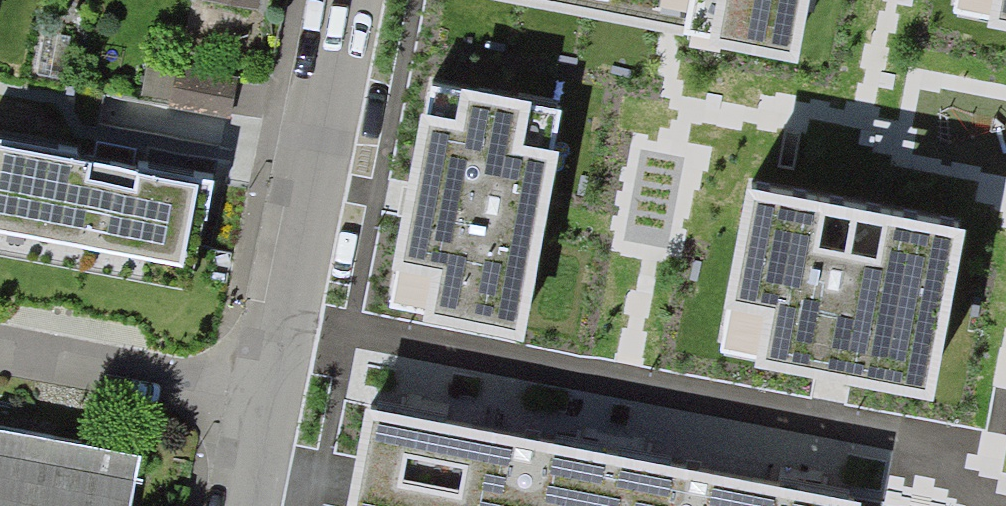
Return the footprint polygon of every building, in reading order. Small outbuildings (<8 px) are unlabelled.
[(687,0),(504,0),(682,32),(687,0)] [(682,32),(692,34),(691,42),(797,63),(809,0),(687,0),(682,32)] [(952,11),(990,18),(987,31),(1005,34),(1005,0),(954,0),(952,11)] [(232,112),(239,72),(179,62),(172,102),(232,112)] [(461,92),(432,86),(426,115),(420,114),(391,272),(399,273),(393,307),(425,313),(424,323),(524,341),(558,151),(554,150),(561,111),(532,106),(532,101),(462,88),(461,92)] [(208,265),(232,112),(172,102),(163,151),(81,139),(73,198),(124,209),(120,248),(208,265)] [(965,230),(751,189),(721,349),(758,356),(755,368),(932,401),(965,230)] [(370,411),(351,505),(857,505),(370,411)] [(138,459),(0,431),(0,505),(128,505),(138,459)]
